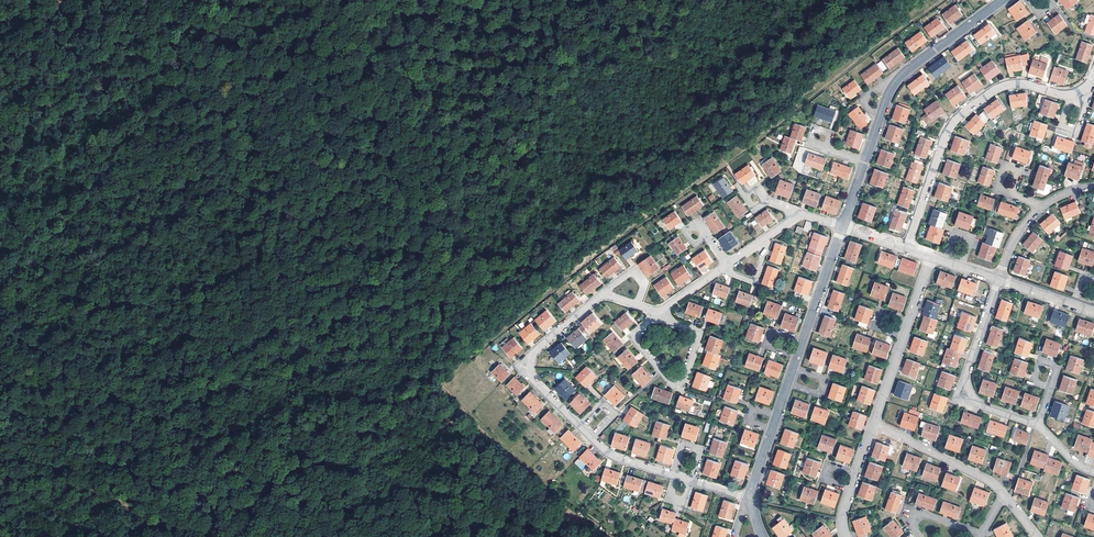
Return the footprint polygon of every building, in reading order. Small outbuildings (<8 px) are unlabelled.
[(1065,3),(1064,3),(1063,4),(1067,10),(1078,2),(1076,0),(1063,0),(1065,3)] [(1019,1),(1008,9),(1017,21),(1028,14),(1023,6),(1019,1)] [(955,4),(941,14),(948,23),(962,14),(955,4)] [(1053,18),(1047,23),(1055,35),(1067,25),(1059,14),(1053,18)] [(1084,32),(1093,35),(1093,15),(1090,14),(1090,15),(1087,14),(1084,23),(1087,24),(1084,32)] [(937,17),(924,27),(931,37),(944,27),(937,17)] [(1027,21),(1016,29),(1025,41),(1036,33),(1027,21)] [(989,24),(973,35),(980,44),(991,36),(995,33),(991,28),(989,24)] [(991,28),(995,33),(991,36),(994,40),(1000,36),(993,27),(991,28)] [(919,31),(904,41),(911,51),(926,40),(919,31)] [(966,41),(951,52),(958,61),(973,49),(970,46),(966,41)] [(1082,41),(1076,59),(1087,63),(1093,45),(1082,41)] [(897,47),(882,58),(889,67),(904,56),(897,47)] [(1027,54),(1020,55),(1022,65),(1027,64),(1026,59),(1028,58),(1027,54)] [(1015,56),(1005,58),(1008,68),(1015,67),(1016,70),(1023,68),(1022,65),(1020,55),(1015,56)] [(944,57),(929,68),(936,77),(951,66),(944,57)] [(1033,59),(1029,70),(1037,73),(1036,75),(1043,77),(1048,60),(1041,57),(1039,61),(1033,59)] [(992,60),(979,69),(986,78),(993,73),(995,75),(1000,71),(992,60)] [(875,63),(860,74),(867,83),(882,72),(875,63)] [(1054,66),(1051,77),(1058,79),(1057,80),(1057,81),(1064,84),(1069,71),(1054,66)] [(975,73),(962,82),(968,91),(976,86),(977,88),(982,84),(975,73)] [(923,74),(907,85),(914,95),(929,84),(923,74)] [(853,79),(841,88),(848,97),(860,88),(853,79)] [(957,85),(945,94),(952,103),(959,98),(959,99),(960,100),(966,96),(957,85)] [(1026,93),(1009,95),(1011,107),(1027,105),(1026,93)] [(997,99),(984,108),(991,118),(1004,109),(997,99)] [(1058,104),(1045,99),(1041,114),(1051,117),(1054,109),(1055,110),(1056,110),(1058,104)] [(927,113),(922,117),(927,123),(932,120),(937,117),(936,115),(943,110),(937,101),(924,109),(927,113)] [(891,119),(904,123),(909,109),(908,108),(909,106),(898,102),(898,104),(899,105),(896,113),(895,112),(893,112),(891,119)] [(817,104),(813,116),(831,121),(835,110),(817,104)] [(866,118),(857,106),(848,112),(859,128),(866,123),(864,119),(866,118)] [(976,114),(965,126),(974,134),(985,123),(979,117),(976,114)] [(1035,120),(1030,134),(1042,139),(1045,130),(1047,125),(1035,120)] [(1093,138),(1093,125),(1088,122),(1082,140),(1085,142),(1084,146),(1091,148),(1092,144),(1093,138)] [(805,127),(795,123),(790,137),(795,139),(801,141),(805,127)] [(887,132),(884,138),(897,143),(902,129),(891,125),(889,133),(887,132)] [(849,130),(845,144),(858,148),(862,134),(849,130)] [(1041,143),(1042,139),(1030,134),(1028,138),(1041,143)] [(784,135),(780,149),(790,153),(795,139),(790,137),(784,135)] [(953,143),(951,150),(964,154),(969,140),(958,136),(956,144),(954,144),(953,143)] [(1057,136),(1054,147),(1071,153),(1075,142),(1057,136)] [(921,137),(915,154),(925,158),(931,140),(921,137)] [(991,143),(985,159),(997,163),(1003,147),(991,143)] [(1016,147),(1012,158),(1028,163),(1032,152),(1016,147)] [(889,168),(893,153),(883,149),(881,154),(879,153),(876,163),(889,168)] [(808,153),(804,163),(822,169),(826,159),(808,153)] [(760,162),(762,164),(771,157),(769,154),(760,162)] [(771,157),(762,164),(771,177),(781,170),(771,157)] [(945,167),(943,173),(955,177),(960,163),(950,160),(948,168),(946,167),(945,167)] [(833,161),(829,172),(848,178),(851,168),(833,161)] [(912,162),(906,179),(917,183),(923,165),(912,162)] [(1068,162),(1064,175),(1072,178),(1078,180),(1082,167),(1068,162)] [(748,164),(734,174),(741,183),(755,174),(748,164)] [(1037,173),(1036,175),(1046,179),(1050,169),(1040,165),(1037,173)] [(983,166),(978,181),(989,185),(995,170),(983,166)] [(872,175),(869,183),(882,187),(887,173),(876,169),(874,176),(872,175)] [(1036,175),(1032,186),(1037,188),(1036,191),(1045,194),(1047,193),(1050,185),(1045,183),(1046,179),(1036,175)] [(723,177),(713,184),(722,197),(732,190),(723,177)] [(779,179),(775,189),(783,192),(782,194),(789,197),(793,184),(779,179)] [(937,189),(934,196),(947,201),(952,186),(942,183),(939,190),(937,189)] [(904,186),(897,204),(908,208),(914,190),(904,186)] [(806,188),(803,199),(811,202),(810,204),(816,206),(821,193),(806,188)] [(981,194),(977,205),(991,210),(995,199),(990,197),(981,194)] [(696,195),(680,206),(687,215),(702,204),(696,195)] [(735,195),(726,202),(737,217),(746,210),(735,195)] [(825,195),(822,205),(830,208),(829,211),(836,213),(840,200),(825,195)] [(1001,201),(997,212),(1015,218),(1019,207),(1001,201)] [(1075,201),(1060,207),(1062,211),(1065,218),(1080,212),(1075,201)] [(860,211),(858,217),(871,222),(876,207),(865,204),(862,211),(861,211),(860,211)] [(766,209),(754,217),(760,226),(773,218),(766,209)] [(896,209),(890,228),(900,231),(906,213),(896,209)] [(934,209),(929,223),(931,224),(942,227),(943,223),(941,222),(941,221),(942,218),(944,219),(946,213),(934,209)] [(674,211),(662,220),(669,229),(677,223),(680,220),(674,211)] [(713,211),(703,218),(714,233),(723,227),(713,211)] [(969,229),(973,216),(959,211),(956,221),(961,223),(963,224),(962,226),(969,229)] [(1053,213),(1040,223),(1048,233),(1060,222),(1053,213)] [(809,232),(812,222),(806,221),(803,231),(809,232)] [(940,232),(942,227),(931,224),(926,239),(939,243),(942,235),(939,234),(940,232)] [(989,238),(988,243),(996,246),(999,247),(1003,233),(990,228),(988,235),(990,235),(989,238)] [(729,230),(718,238),(720,241),(722,240),(724,243),(722,245),(726,250),(737,243),(729,230)] [(1033,230),(1022,243),(1031,251),(1042,238),(1033,230)] [(827,236),(814,232),(809,246),(819,250),(821,245),(822,246),(823,246),(827,236)] [(678,236),(669,242),(677,255),(687,248),(684,244),(678,236)] [(850,240),(844,257),(852,260),(855,261),(861,244),(850,240)] [(630,241),(618,250),(625,259),(637,251),(630,241)] [(775,242),(769,260),(780,264),(786,246),(775,242)] [(991,260),(996,246),(988,243),(986,243),(984,248),(983,250),(980,249),(978,256),(991,260)] [(1082,247),(1077,260),(1083,262),(1084,260),(1086,261),(1085,263),(1091,265),(1093,256),(1093,251),(1082,247)] [(691,258),(699,269),(703,267),(702,265),(705,263),(706,265),(712,261),(704,249),(691,258)] [(881,250),(877,261),(893,267),(897,255),(881,250)] [(1067,261),(1070,262),(1072,255),(1060,250),(1054,265),(1064,268),(1067,261)] [(820,256),(807,251),(802,266),(813,269),(816,262),(818,263),(820,256)] [(650,255),(639,263),(641,266),(642,266),(643,266),(645,269),(643,270),(646,275),(658,268),(650,255)] [(1018,255),(1013,270),(1025,274),(1030,259),(1018,255)] [(613,257),(599,269),(606,278),(620,266),(613,257)] [(902,257),(898,268),(914,274),(918,262),(902,257)] [(853,267),(842,264),(836,281),(847,285),(853,267)] [(682,265),(670,273),(677,283),(683,278),(685,280),(690,276),(682,265)] [(767,265),(762,283),(772,287),(778,269),(767,265)] [(1049,284),(1059,288),(1062,279),(1065,280),(1067,275),(1054,270),(1049,284)] [(940,271),(936,282),(951,288),(955,276),(940,271)] [(594,273),(579,286),(586,294),(600,283),(595,277),(597,276),(594,273)] [(666,276),(653,285),(661,296),(665,294),(663,292),(666,290),(668,292),(674,287),(666,276)] [(809,287),(812,280),(799,276),(792,295),(801,298),(803,293),(807,294),(808,290),(806,289),(807,286),(808,286),(809,287)] [(961,278),(957,290),(973,295),(976,284),(961,278)] [(874,281),(870,294),(876,296),(877,294),(885,297),(889,286),(874,281)] [(716,282),(712,293),(726,298),(730,287),(716,282)] [(844,293),(833,289),(827,307),(838,311),(844,293)] [(739,290),(735,301),(749,306),(753,295),(739,290)] [(572,291),(557,304),(565,312),(579,300),(572,291)] [(892,292),(888,305),(895,307),(895,306),(895,305),(903,308),(907,296),(892,292)] [(927,307),(924,315),(927,316),(935,319),(940,304),(941,300),(936,298),(934,302),(927,300),(925,306),(926,306),(927,307)] [(781,305),(767,300),(763,313),(772,316),(773,315),(773,314),(778,315),(781,305)] [(1002,300),(995,317),(1006,321),(1012,303),(1002,300)] [(1028,301),(1023,312),(1032,315),(1031,319),(1037,321),(1038,317),(1039,317),(1043,306),(1028,301)] [(689,302),(685,312),(699,317),(703,306),(689,302)] [(872,308),(859,304),(854,318),(864,322),(866,318),(868,318),(872,308)] [(708,308),(704,319),(718,323),(722,313),(708,308)] [(545,310),(534,320),(541,328),(547,323),(549,325),(554,320),(545,310)] [(1054,310),(1049,321),(1065,326),(1069,315),(1054,310)] [(625,312),(614,321),(621,330),(633,320),(625,312)] [(962,312),(957,326),(967,330),(970,322),(972,323),(973,323),(975,317),(962,312)] [(585,320),(581,323),(589,333),(601,323),(592,313),(585,320)] [(798,318),(784,313),(779,327),(783,328),(784,326),(788,327),(787,328),(787,329),(794,332),(798,318)] [(836,318),(824,315),(819,333),(829,336),(836,318)] [(937,319),(935,319),(927,316),(924,323),(922,322),(919,329),(932,334),(937,319)] [(1075,330),(1091,335),(1093,326),(1093,324),(1079,319),(1075,330)] [(764,327),(750,323),(746,337),(756,341),(759,333),(760,334),(761,334),(764,327)] [(530,324),(518,333),(525,342),(531,337),(533,339),(539,334),(530,324)] [(1003,329),(991,326),(989,329),(991,330),(986,344),(997,347),(1003,329)] [(578,328),(566,338),(575,348),(587,339),(578,328)] [(612,332),(603,339),(613,352),(622,344),(621,343),(612,332)] [(871,338),(856,333),(852,346),(866,351),(871,338)] [(954,334),(949,348),(958,352),(960,352),(963,345),(965,345),(967,339),(954,334)] [(710,335),(707,342),(710,343),(709,346),(708,351),(710,351),(718,354),(723,340),(710,335)] [(914,336),(912,342),(915,343),(912,351),(922,355),(927,341),(914,336)] [(513,338),(501,348),(508,356),(514,351),(516,353),(522,348),(513,338)] [(1019,338),(1014,352),(1024,356),(1025,354),(1027,348),(1030,349),(1032,342),(1019,338)] [(1046,338),(1042,351),(1048,353),(1049,351),(1057,353),(1060,343),(1046,338)] [(890,345),(876,340),(871,353),(886,358),(890,345)] [(561,343),(549,352),(558,363),(569,353),(561,343)] [(813,347),(809,360),(815,362),(815,361),(816,360),(824,363),(828,352),(813,347)] [(947,348),(942,362),(948,364),(955,366),(958,360),(956,359),(958,352),(949,348),(947,348)] [(626,349),(617,356),(628,369),(637,361),(636,360),(626,349)] [(705,357),(702,365),(715,369),(720,355),(718,354),(710,351),(708,355),(707,358),(705,357)] [(984,351),(978,368),(989,372),(995,354),(984,351)] [(757,356),(749,353),(744,366),(759,371),(763,358),(757,356)] [(847,359),(833,354),(829,365),(837,367),(836,368),(836,370),(842,372),(847,359)] [(1084,359),(1070,355),(1068,361),(1071,362),(1069,367),(1068,370),(1079,373),(1084,359)] [(919,363),(907,358),(905,364),(906,364),(907,365),(904,373),(915,377),(919,363)] [(1014,359),(1010,373),(1020,376),(1022,372),(1023,368),(1026,369),(1027,363),(1014,359)] [(769,360),(764,372),(779,377),(783,364),(775,362),(769,360)] [(499,364),(491,372),(502,382),(509,374),(499,364)] [(869,364),(864,379),(875,382),(878,375),(880,375),(882,368),(869,364)] [(641,366),(632,374),(642,387),(652,379),(641,366)] [(586,367),(575,377),(583,385),(589,379),(591,381),(595,376),(586,367)] [(955,375),(942,371),(937,385),(948,388),(950,380),(953,381),(955,375)] [(697,372),(695,377),(698,378),(695,387),(705,390),(707,387),(709,380),(710,376),(697,372)] [(1064,375),(1061,382),(1064,383),(1062,388),(1061,390),(1072,394),(1077,380),(1064,375)] [(513,377),(505,385),(516,395),(524,387),(513,377)] [(564,379),(556,386),(560,390),(562,392),(560,394),(565,399),(575,389),(564,379)] [(998,383),(983,379),(979,391),(985,394),(986,391),(994,393),(998,383)] [(912,385),(899,380),(897,387),(898,387),(899,388),(897,395),(907,399),(912,385)] [(833,383),(831,389),(832,389),(834,390),(831,398),(841,401),(846,387),(833,383)] [(737,395),(739,395),(741,389),(728,384),(723,398),(736,403),(737,399),(735,398),(736,395),(737,395)] [(875,390),(862,385),(857,399),(868,403),(871,395),(872,395),(873,396),(875,390)] [(614,386),(606,393),(612,399),(610,401),(615,406),(625,396),(614,386)] [(666,390),(655,386),(651,397),(669,404),(673,393),(666,390)] [(774,391),(759,386),(756,397),(763,400),(763,401),(763,402),(769,404),(774,391)] [(1005,386),(1001,399),(1008,401),(1009,399),(1016,401),(1020,391),(1005,386)] [(1085,403),(1093,406),(1093,390),(1090,389),(1085,403)] [(529,392),(521,400),(534,413),(542,405),(529,392)] [(579,393),(571,401),(577,407),(575,409),(580,413),(589,404),(579,393)] [(945,396),(934,393),(930,407),(943,411),(945,405),(942,404),(945,396)] [(1025,393),(1021,406),(1027,408),(1028,405),(1032,407),(1031,409),(1035,410),(1039,398),(1025,393)] [(680,395),(676,406),(690,411),(693,400),(680,395)] [(795,399),(791,412),(805,417),(810,404),(802,402),(795,399)] [(1055,401),(1053,408),(1055,409),(1054,412),(1053,416),(1063,420),(1068,406),(1055,401)] [(725,406),(723,410),(719,409),(717,409),(716,414),(716,415),(721,416),(720,420),(733,425),(735,419),(734,418),(733,418),(734,414),(736,415),(738,410),(725,406)] [(820,407),(815,406),(810,419),(825,424),(829,411),(820,407)] [(626,415),(623,419),(635,427),(643,414),(632,407),(626,415)] [(900,424),(907,427),(907,424),(911,426),(910,428),(914,429),(915,427),(920,412),(910,409),(908,413),(904,412),(900,424)] [(1087,409),(1082,423),(1093,427),(1093,424),(1093,423),(1093,412),(1087,409)] [(853,410),(848,425),(859,428),(862,421),(863,421),(864,422),(866,415),(853,410)] [(548,411),(540,419),(553,432),(561,424),(548,411)] [(981,417),(963,411),(960,422),(978,428),(981,417)] [(990,420),(986,430),(1004,436),(1008,426),(990,420)] [(657,421),(652,435),(663,439),(664,434),(665,431),(668,432),(670,425),(657,421)] [(921,435),(927,438),(928,435),(936,438),(939,427),(925,423),(922,421),(920,426),(924,427),(921,435)] [(685,423),(681,436),(688,439),(688,436),(692,437),(696,438),(699,428),(685,423)] [(798,433),(785,428),(782,438),(783,438),(784,439),(783,444),(794,447),(798,433)] [(745,429),(740,442),(740,443),(742,443),(741,445),(748,447),(748,445),(755,447),(759,434),(750,431),(745,429)] [(1016,429),(1012,439),(1026,444),(1029,433),(1016,429)] [(568,430),(560,438),(573,451),(581,443),(568,430)] [(615,432),(611,445),(615,447),(616,444),(617,444),(620,445),(619,448),(626,450),(630,437),(615,432)] [(817,447),(824,449),(824,448),(825,447),(833,449),(836,439),(822,434),(817,447)] [(963,439),(949,434),(945,447),(954,450),(955,448),(959,449),(963,439)] [(1092,439),(1077,434),(1073,447),(1080,449),(1081,447),(1089,449),(1091,441),(1092,439)] [(713,438),(711,445),(715,446),(714,448),(712,454),(722,457),(726,442),(713,438)] [(635,439),(632,449),(638,452),(640,452),(639,454),(646,457),(650,443),(635,439)] [(890,446),(877,442),(875,448),(876,449),(877,449),(874,457),(885,461),(890,446)] [(836,457),(842,459),(843,457),(850,459),(854,449),(840,444),(836,457)] [(972,445),(968,458),(982,463),(986,450),(972,445)] [(661,446),(656,460),(667,463),(668,461),(670,456),(672,456),(674,450),(661,446)] [(587,448),(579,456),(587,465),(581,470),(587,476),(593,471),(592,470),(600,462),(591,452),(587,448)] [(778,449),(775,459),(776,459),(777,460),(775,464),(786,468),(791,454),(778,449)] [(1045,453),(1034,450),(1030,463),(1044,468),(1048,457),(1049,454),(1045,453)] [(907,453),(902,466),(917,471),(921,458),(907,453)] [(808,457),(803,472),(813,476),(816,468),(817,469),(818,469),(821,462),(808,457)] [(992,470),(1003,474),(1004,471),(1008,473),(1011,462),(997,457),(992,470)] [(1062,462),(1048,457),(1044,468),(1043,470),(1058,475),(1062,462)] [(707,459),(705,466),(708,467),(706,475),(716,478),(720,463),(707,459)] [(736,460),(731,475),(741,478),(744,471),(745,471),(746,471),(749,465),(736,460)] [(870,461),(868,467),(870,468),(868,476),(878,480),(883,465),(870,461)] [(926,463),(921,476),(936,482),(941,469),(926,463)] [(604,468),(601,480),(616,484),(620,473),(604,468)] [(785,474),(772,469),(769,476),(770,477),(772,477),(769,485),(780,488),(785,474)] [(946,473),(942,486),(956,490),(961,478),(946,473)] [(627,475),(623,487),(639,491),(642,480),(627,475)] [(1089,479),(1077,475),(1072,489),(1085,493),(1086,489),(1084,488),(1085,485),(1086,485),(1087,486),(1089,479)] [(1032,482),(1019,477),(1014,490),(1019,492),(1020,489),(1023,490),(1022,493),(1028,495),(1032,482)] [(860,490),(858,496),(871,500),(876,486),(863,481),(860,490)] [(648,482),(644,493),(660,498),(664,487),(653,483),(648,482)] [(804,486),(800,499),(814,504),(818,491),(811,488),(804,486)] [(975,487),(970,500),(984,505),(989,492),(975,487)] [(825,488),(820,501),(835,506),(839,493),(833,491),(825,488)] [(602,490),(598,497),(607,503),(611,496),(602,490)] [(891,491),(885,509),(896,513),(902,496),(891,491)] [(696,492),(691,507),(703,511),(708,495),(696,492)] [(916,503),(933,509),(937,499),(920,493),(916,503)] [(1077,496),(1066,493),(1061,507),(1074,511),(1076,505),(1075,504),(1074,504),(1077,496)] [(1039,510),(1038,513),(1044,515),(1048,502),(1034,497),(1030,510),(1034,511),(1034,509),(1039,510)] [(724,500),(719,516),(730,520),(735,504),(724,500)] [(961,507),(943,501),(940,512),(957,518),(961,507)] [(663,509),(660,519),(673,524),(675,518),(676,513),(672,511),(663,509)] [(1088,512),(1083,525),(1093,529),(1093,514),(1088,512)] [(793,530),(781,516),(777,519),(779,522),(772,527),(777,532),(779,531),(780,534),(779,535),(780,536),(784,536),(793,530)] [(860,534),(858,535),(859,536),(865,536),(867,536),(865,532),(870,530),(866,516),(853,521),(855,527),(856,527),(857,526),(860,534)] [(675,518),(673,524),(671,529),(679,532),(685,534),(689,523),(676,519),(675,518)] [(884,527),(891,536),(897,536),(903,532),(893,519),(884,527)] [(997,528),(1000,535),(998,536),(1011,536),(1013,536),(1007,523),(997,528)] [(712,536),(725,536),(728,529),(716,525),(712,536)] [(812,533),(815,536),(832,536),(823,525),(812,533)]
